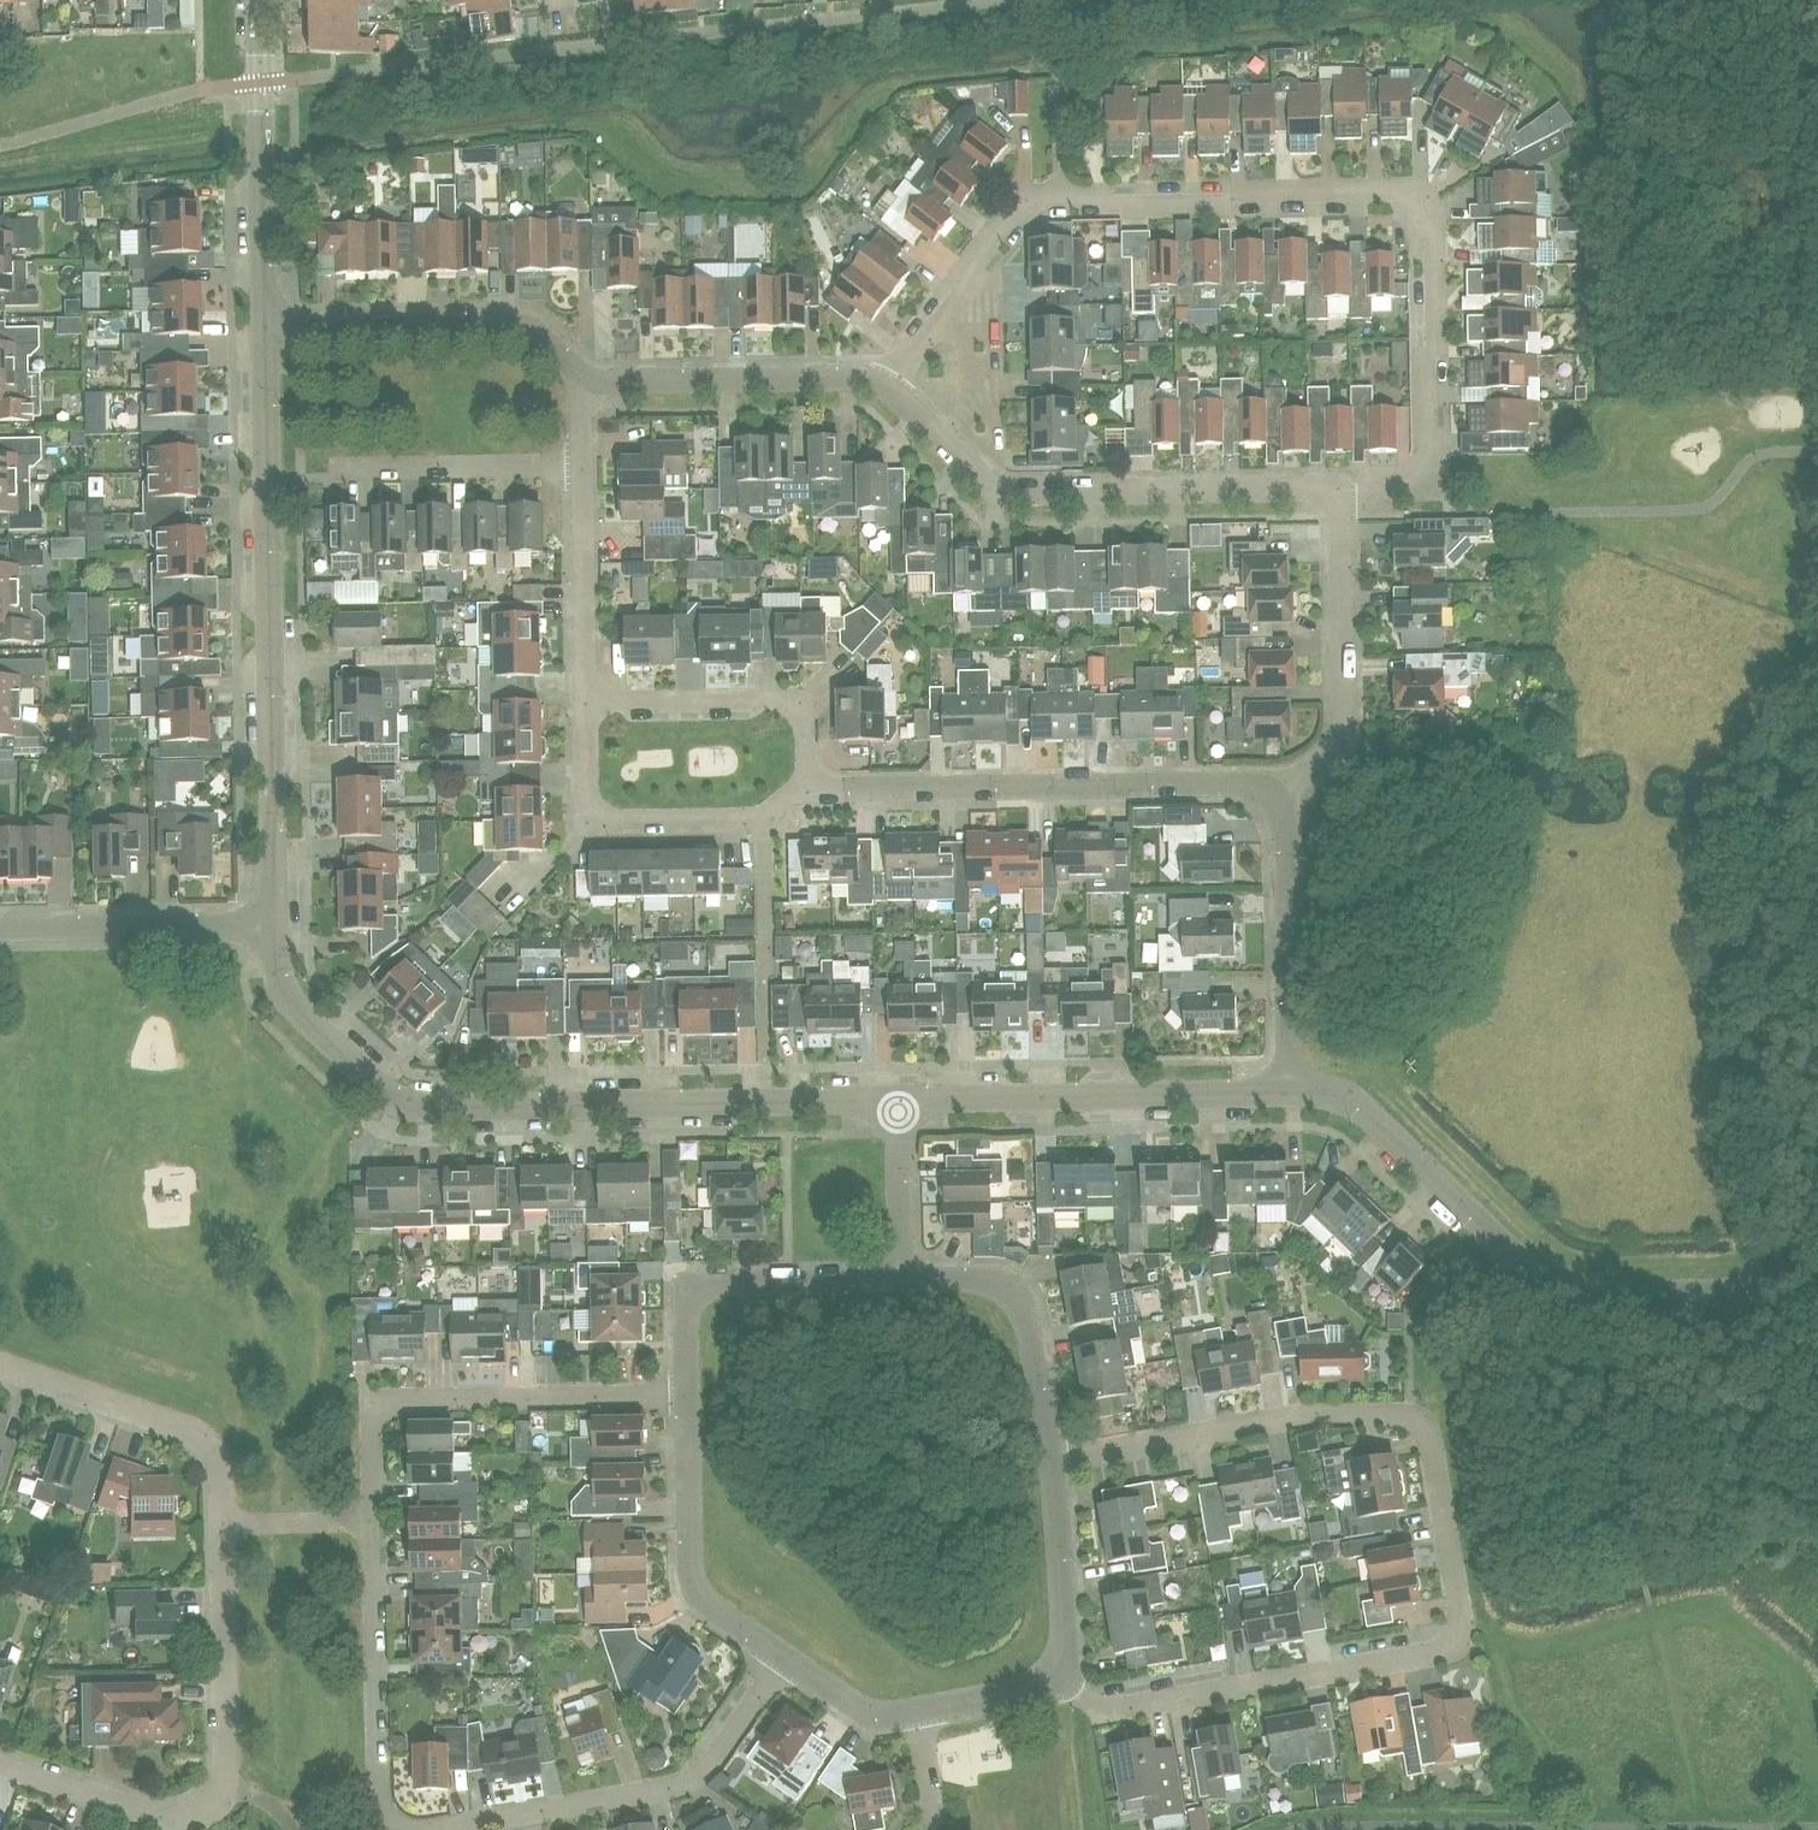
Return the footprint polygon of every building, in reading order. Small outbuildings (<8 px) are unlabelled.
[(359,22),(359,4),(372,4),(372,0),(311,0),(311,22),(359,22)] [(452,6),(469,4),(470,17),(515,11),(514,0),(451,0),(452,6)] [(638,15),(697,8),(696,0),(636,0),(638,15)] [(727,9),(753,9),(753,0),(727,0),(727,9)] [(164,28),(164,3),(148,3),(149,28),(164,28)] [(515,11),(470,17),(472,30),(456,32),(457,45),(519,38),(515,11)] [(312,53),(373,52),(373,39),(360,39),(359,22),(311,22),(312,53)] [(1366,79),(1367,116),(1381,116),(1381,138),(1408,138),(1408,120),(1413,119),(1412,69),(1390,70),(1390,79),(1366,79)] [(1461,127),(1486,83),(1467,73),(1463,81),(1441,69),(1423,101),(1436,109),(1425,128),(1448,141),(1457,125),(1461,127)] [(1366,79),(1366,70),(1344,70),(1344,80),(1320,80),(1320,85),(1321,85),(1321,117),(1335,117),(1336,139),(1362,139),(1362,120),(1367,120),(1367,116),(1366,79)] [(1322,135),(1321,117),(1321,85),(1320,85),(1320,80),(1319,80),(1319,85),(1300,86),(1300,83),(1295,80),(1291,79),(1283,79),(1279,80),(1275,82),(1276,132),(1290,132),(1290,154),(1317,154),(1316,135),(1322,135)] [(1230,96),(1230,133),(1244,133),(1245,155),(1271,155),(1271,136),(1276,136),(1276,132),(1275,82),(1275,86),(1253,86),(1253,96),(1230,96)] [(1009,116),(1028,115),(1027,83),(999,83),(999,100),(1009,100),(1009,116)] [(1504,147),(1512,132),(1522,114),(1500,102),(1505,94),(1486,83),(1461,127),(1465,129),(1456,146),(1479,159),(1490,139),(1504,147)] [(1230,96),(1229,87),(1207,87),(1207,97),(1184,97),(1185,134),(1198,134),(1199,156),(1225,156),(1225,137),(1230,137),(1230,133),(1230,96)] [(1139,138),(1139,135),(1138,98),(1138,88),(1116,89),(1116,98),(1091,99),(1092,135),(1107,135),(1108,158),(1134,157),(1134,138),(1139,138)] [(1185,134),(1184,97),(1184,88),(1161,88),(1162,97),(1138,98),(1139,135),(1153,134),(1153,157),(1180,156),(1179,138),(1185,138),(1185,134)] [(939,149),(970,172),(978,162),(989,170),(1008,145),(978,122),(976,107),(961,109),(954,119),(950,123),(955,127),(939,149)] [(927,163),(911,184),(942,208),(950,198),(961,206),(981,181),(970,172),(939,149),(934,145),(926,155),(923,159),(927,163)] [(498,149),(480,150),(480,165),(498,164),(498,149)] [(1478,179),(1478,206),(1501,205),(1501,219),(1547,219),(1553,218),(1552,195),(1547,195),(1546,173),(1496,174),(1496,179),(1478,179)] [(942,208),(911,184),(906,180),(895,194),(890,190),(874,211),(884,219),(882,221),(913,245),(923,233),(934,242),(953,217),(942,208)] [(427,272),(458,272),(457,214),(456,185),(439,185),(439,223),(412,224),(412,254),(427,254),(427,272)] [(180,188),(141,189),(142,221),(144,224),(150,224),(150,230),(198,229),(198,205),(183,205),(180,202),(180,188)] [(593,220),(593,270),(608,270),(608,289),(639,288),(639,272),(638,209),(626,209),(626,224),(593,225),(593,220)] [(593,270),(593,220),(559,221),(559,212),(547,213),(548,271),(579,270),(579,251),(593,251),(593,270)] [(517,271),(548,271),(547,213),(536,213),(536,221),(502,222),(503,252),(517,252),(517,271)] [(488,252),(503,252),(502,222),(468,223),(468,214),(457,214),(458,272),(488,271),(488,252)] [(367,273),(366,216),(355,216),(355,225),(321,225),(321,255),(336,255),(336,274),(367,273)] [(398,254),(412,254),(412,224),(378,224),(377,216),(366,216),(367,273),(398,273),(398,254)] [(11,263),(11,250),(37,250),(37,219),(3,220),(3,234),(0,234),(0,263),(11,263)] [(1501,251),(1502,265),(1536,265),(1536,266),(1538,266),(1538,265),(1556,265),(1556,250),(1551,250),(1551,242),(1547,242),(1547,219),(1501,219),(1497,219),(1497,225),(1478,225),(1479,252),(1501,251)] [(1031,241),(1031,266),(1088,265),(1087,246),(1082,240),(1073,240),(1073,223),(1052,224),(1052,240),(1031,241)] [(143,271),(181,271),(181,258),(184,254),(199,254),(198,229),(150,230),(138,230),(138,255),(143,255),(143,271)] [(904,249),(880,231),(860,258),(853,252),(846,261),(891,297),(910,272),(895,261),(904,249)] [(1280,256),(1264,256),(1263,242),(1264,306),(1285,305),(1285,284),(1306,284),(1307,319),(1308,319),(1306,241),(1280,241),(1280,256)] [(1351,319),(1350,254),(1323,255),(1324,269),(1307,270),(1307,241),(1306,241),(1308,319),(1329,319),(1329,298),(1350,297),(1350,319),(1351,319)] [(1193,257),(1177,258),(1177,243),(1176,243),(1178,320),(1189,320),(1189,307),(1199,307),(1199,306),(1220,305),(1220,307),(1221,307),(1219,242),(1193,243),(1193,257)] [(1237,257),(1220,257),(1220,242),(1219,242),(1221,307),(1242,306),(1242,285),(1263,285),(1263,306),(1264,306),(1263,242),(1237,242),(1237,257)] [(1150,243),(1150,258),(1123,259),(1124,293),(1133,293),(1134,314),(1156,314),(1155,287),(1176,286),(1177,320),(1178,320),(1176,243),(1150,243)] [(1122,245),(1107,245),(1107,264),(1122,264),(1122,245)] [(938,251),(931,259),(948,275),(955,268),(938,251)] [(1350,254),(1351,319),(1372,318),(1372,297),(1409,296),(1409,284),(1394,285),(1394,254),(1367,254),(1367,269),(1351,269),(1350,254)] [(891,297),(846,261),(839,270),(846,276),(825,303),(849,321),(858,309),(873,321),(891,297)] [(26,279),(25,263),(11,263),(0,263),(0,292),(4,292),(4,307),(38,306),(38,291),(26,291),(26,279)] [(715,309),(730,308),(729,278),(729,265),(695,265),(695,270),(684,270),(685,328),(716,328),(715,309)] [(1088,265),(1031,266),(1032,291),(1050,291),(1051,306),(1080,305),(1079,290),(1082,290),(1088,284),(1088,265)] [(1490,297),(1490,311),(1536,310),(1543,303),(1543,293),(1536,287),(1536,266),(1536,265),(1502,265),(1485,265),(1485,271),(1467,271),(1468,297),(1490,297)] [(820,306),(820,276),(786,277),(786,268),(774,269),(775,326),(806,326),(806,306),(820,306)] [(745,327),(775,326),(774,269),(763,269),(763,277),(729,278),(730,308),(744,308),(745,327)] [(654,329),(685,328),(684,270),(673,271),(673,279),(654,279),(654,271),(639,272),(639,288),(639,310),(654,310),(654,329)] [(151,311),(200,310),(199,286),(184,286),(181,284),(181,271),(143,271),(143,289),(151,288),(151,311)] [(1033,346),(1087,346),(1087,342),(1087,338),(1086,335),(1085,331),(1083,328),(1082,324),(1080,321),(1080,305),(1051,306),(1051,321),(1032,321),(1033,346)] [(200,310),(151,311),(152,335),(139,335),(139,352),(175,352),(182,352),(182,339),(185,335),(200,335),(200,310)] [(1491,356),(1528,356),(1527,333),(1537,332),(1536,310),(1490,311),(1486,311),(1486,316),(1468,317),(1468,343),(1490,343),(1491,356)] [(28,373),(27,359),(30,358),(39,349),(39,327),(5,328),(5,345),(0,345),(0,374),(28,373)] [(1081,386),(1081,370),(1083,367),(1084,363),(1085,360),(1086,356),(1087,353),(1087,349),(1087,346),(1033,346),(1033,372),(1052,371),(1053,386),(1081,386)] [(146,393),(194,392),(193,368),(179,368),(175,365),(175,352),(139,352),(140,383),(143,386),(146,386),(146,393)] [(1491,388),(1492,402),(1538,402),(1538,378),(1537,356),(1528,356),(1491,356),(1487,357),(1487,362),(1469,362),(1469,389),(1491,388)] [(1189,371),(1178,372),(1180,445),(1180,431),(1196,430),(1197,445),(1223,444),(1222,380),(1221,380),(1221,401),(1200,402),(1200,380),(1189,380),(1189,371)] [(1178,372),(1178,402),(1157,402),(1157,381),(1134,381),(1135,431),(1153,431),(1153,446),(1180,445),(1178,372)] [(28,373),(0,374),(0,417),(40,417),(40,373),(28,373)] [(1243,380),(1222,380),(1223,444),(1224,444),(1223,430),(1240,430),(1240,444),(1266,444),(1265,389),(1265,400),(1244,401),(1243,380)] [(1034,402),(1034,427),(1088,426),(1076,426),(1076,402),(1081,402),(1081,386),(1053,386),(1053,401),(1034,402)] [(1373,387),(1352,388),(1353,452),(1354,452),(1353,437),(1370,437),(1370,451),(1397,451),(1396,408),(1374,409),(1373,387)] [(1287,389),(1265,389),(1266,444),(1267,444),(1267,439),(1283,438),(1283,453),(1310,453),(1309,388),(1308,388),(1308,409),(1287,410),(1287,389)] [(1330,388),(1309,388),(1310,453),(1310,438),(1326,438),(1327,452),(1353,452),(1352,388),(1351,388),(1352,409),(1330,409),(1330,388)] [(194,392),(146,393),(146,399),(144,399),(140,402),(141,433),(177,433),(176,420),(180,417),(194,416),(194,392)] [(1493,449),(1529,449),(1529,424),(1538,424),(1538,402),(1492,402),(1488,402),(1488,407),(1469,408),(1470,435),(1493,434),(1493,449)] [(1034,426),(1033,407),(1020,407),(1020,426),(1034,426)] [(1088,426),(1034,427),(1035,452),(1053,452),(1054,466),(1084,466),(1084,449),(1087,441),(1088,437),(1088,433),(1088,428),(1089,428),(1088,426)] [(177,433),(141,433),(141,464),(145,468),(147,468),(147,474),(195,473),(195,449),(180,449),(177,446),(177,433)] [(785,433),(766,434),(767,497),(782,496),(782,505),(813,505),(812,481),(813,481),(812,471),(794,471),(793,440),(790,440),(790,438),(788,435),(785,433)] [(73,434),(73,450),(84,450),(84,434),(73,434)] [(767,497),(766,434),(746,434),(743,436),(742,439),(742,440),(738,441),(739,472),(720,473),(720,507),(751,506),(751,497),(767,497)] [(29,484),(29,468),(33,468),(41,460),(40,438),(6,439),(7,456),(0,456),(0,485),(29,484)] [(812,439),(812,471),(813,481),(812,481),(813,505),(813,519),(814,519),(814,502),(829,501),(829,504),(859,504),(860,504),(859,470),(841,470),(840,439),(812,439)] [(624,485),(624,491),(665,490),(665,475),(687,474),(686,443),(645,443),(645,459),(623,459),(623,465),(619,465),(619,485),(624,485)] [(859,504),(860,510),(876,510),(876,528),(907,528),(906,499),(888,499),(887,468),(859,468),(859,470),(860,504),(859,504)] [(195,473),(147,474),(147,480),(145,480),(142,484),(142,515),(185,514),(178,514),(178,501),(181,498),(196,498),(195,473)] [(29,501),(29,484),(0,485),(0,514),(8,513),(8,530),(42,530),(41,512),(30,513),(29,501)] [(654,521),(654,562),(656,562),(698,562),(698,536),(686,536),(685,505),(665,505),(665,490),(624,491),(624,496),(619,496),(620,516),(624,516),(624,522),(654,521)] [(906,499),(907,528),(907,555),(907,575),(935,574),(935,596),(954,596),(954,552),(954,545),(935,545),(935,514),(906,514),(906,499)] [(421,508),(422,541),(422,555),(423,555),(439,554),(440,562),(444,566),(452,566),(452,571),(469,571),(468,554),(467,540),(452,541),(451,508),(446,508),(446,503),(427,504),(427,508),(421,508)] [(376,509),(376,542),(377,555),(393,555),(393,567),(398,572),(423,571),(423,555),(422,555),(422,541),(406,542),(406,509),(400,509),(400,504),(381,504),(381,509),(376,509)] [(361,582),(378,582),(377,555),(376,542),(361,542),(360,510),(355,510),(355,505),(336,505),(336,510),(330,510),(332,570),(361,570),(361,582)] [(513,553),(514,553),(543,553),(542,506),(513,507),(513,540),(513,553)] [(467,508),(467,540),(468,554),(497,553),(497,570),(514,570),(514,553),(513,553),(513,540),(497,540),(497,507),(467,508)] [(156,549),(156,555),(204,554),(204,530),(189,530),(185,527),(185,514),(142,515),(133,515),(133,533),(150,532),(150,545),(153,549),(156,549)] [(1490,519),(1420,520),(1420,532),(1415,537),(1395,538),(1395,569),(1447,568),(1447,558),(1466,538),(1490,537),(1490,519)] [(85,539),(85,523),(68,523),(68,539),(85,539)] [(1246,591),(1251,591),(1287,590),(1287,589),(1287,559),(1260,559),(1260,542),(1229,543),(1230,573),(1246,573),(1246,591)] [(955,613),(971,612),(971,613),(1001,612),(1001,583),(983,584),(982,552),(977,552),(977,547),(974,544),(960,544),(958,547),(958,552),(954,552),(954,596),(955,613)] [(1094,611),(1093,611),(1093,616),(1113,615),(1113,610),(1140,610),(1139,591),(1139,549),(1111,550),(1112,581),(1093,582),(1094,611)] [(1166,549),(1139,549),(1139,591),(1155,591),(1156,614),(1191,614),(1191,580),(1167,580),(1166,549)] [(1063,611),(1093,611),(1094,611),(1093,582),(1075,582),(1074,550),(1046,551),(1047,593),(1047,612),(1063,611)] [(31,595),(30,567),(42,566),(42,551),(8,552),(8,566),(0,567),(0,595),(31,595)] [(1047,612),(1047,593),(1046,551),(1019,551),(1019,556),(1019,583),(1001,583),(1001,612),(1047,612)] [(204,554),(156,555),(156,561),(154,561),(150,565),(151,596),(187,595),(186,582),(190,579),(204,579),(204,554)] [(907,555),(892,555),(893,575),(907,575),(907,555)] [(624,577),(650,576),(656,576),(656,562),(654,562),(624,563),(624,577)] [(752,562),(752,579),(762,578),(762,562),(752,562)] [(649,603),(648,578),(633,578),(633,604),(649,603)] [(514,603),(544,603),(543,585),(514,586),(514,603)] [(1448,606),(1447,587),(1414,588),(1414,597),(1406,597),(1407,605),(1396,605),(1396,632),(1403,632),(1404,647),(1443,646),(1442,606),(1448,606)] [(1251,591),(1251,609),(1233,609),(1233,617),(1223,617),(1224,639),(1236,639),(1266,638),(1266,622),(1293,621),(1292,589),(1287,589),(1287,590),(1251,591)] [(31,595),(0,595),(0,643),(44,642),(43,618),(35,611),(31,611),(31,595)] [(187,595),(151,596),(151,627),(155,630),(157,630),(157,636),(205,636),(205,611),(190,612),(187,608),(187,595)] [(822,598),(802,599),(803,663),(828,663),(827,632),(841,632),(841,644),(853,655),(857,652),(866,641),(882,623),(864,607),(844,618),(827,618),(822,618),(822,598)] [(803,663),(802,599),(802,609),(764,609),(764,614),(764,626),(777,626),(778,664),(782,664),(782,666),(785,671),(797,671),(800,666),(800,663),(803,663)] [(479,647),(540,646),(539,616),(509,617),(508,603),(478,604),(479,629),(479,647)] [(627,666),(652,666),(651,621),(650,621),(650,604),(639,604),(639,605),(635,614),(635,621),(626,621),(627,666)] [(675,620),(651,621),(652,666),(676,665),(676,628),(689,628),(688,604),(688,615),(675,615),(675,620)] [(688,604),(689,628),(702,628),(702,665),(727,665),(726,608),(702,608),(702,604),(688,604)] [(726,608),(727,665),(730,665),(731,667),(733,672),(745,672),(748,667),(747,664),(752,664),(752,661),(765,661),(764,626),(764,614),(764,609),(726,610),(726,608)] [(398,666),(436,666),(436,647),(383,647),(382,617),(337,617),(338,649),(366,649),(366,666),(398,666)] [(1219,617),(1203,617),(1204,643),(1221,642),(1219,617)] [(158,677),(188,677),(188,664),(191,660),(206,660),(205,636),(157,636),(157,637),(139,638),(140,677),(158,677)] [(1232,687),(1294,687),(1293,655),(1266,655),(1266,638),(1236,639),(1236,669),(1252,669),(1253,687),(1232,687)] [(857,652),(868,662),(878,651),(866,641),(857,652)] [(480,691),(510,690),(510,677),(540,676),(540,646),(479,647),(480,666),(479,666),(480,691)] [(1485,654),(1471,654),(1433,655),(1433,674),(1397,675),(1397,709),(1443,708),(1443,688),(1472,687),(1472,673),(1486,673),(1485,654)] [(19,706),(19,690),(33,689),(33,677),(44,677),(44,660),(10,660),(11,677),(0,677),(0,706),(19,706)] [(398,666),(366,666),(366,683),(338,684),(339,715),(384,715),(399,714),(398,694),(398,666)] [(839,693),(839,717),(896,716),(896,693),(892,693),(892,666),(868,666),(869,692),(839,693)] [(1154,737),(1153,668),(1137,668),(1138,694),(1122,694),(1123,737),(1154,737)] [(1168,668),(1153,668),(1154,737),(1185,736),(1184,719),(1198,718),(1197,688),(1183,688),(1183,694),(1169,694),(1168,668)] [(1020,690),(1020,721),(1034,721),(1034,739),(1065,738),(1063,669),(1048,670),(1048,696),(1034,696),(1034,690),(1020,690)] [(1063,669),(1065,738),(1095,738),(1095,695),(1080,695),(1079,669),(1063,669)] [(976,740),(974,671),(959,671),(959,697),(944,697),(944,688),(930,688),(931,702),(944,702),(945,740),(976,740)] [(1020,721),(1020,690),(1020,687),(1005,688),(1005,696),(990,696),(990,671),(974,671),(976,740),(1006,740),(1006,721),(1020,721)] [(159,718),(207,717),(206,693),(191,693),(188,690),(188,677),(158,677),(140,677),(140,718),(159,718)] [(1294,687),(1232,687),(1232,720),(1249,719),(1249,738),(1290,737),(1289,705),(1263,706),(1262,687),(1294,687)] [(498,716),(498,734),(541,734),(541,721),(543,718),(543,709),(541,706),(541,703),(510,704),(510,690),(480,691),(480,712),(485,716),(498,716)] [(0,706),(0,762),(13,761),(13,755),(46,755),(46,748),(45,742),(43,736),(40,732),(36,727),(31,724),(25,723),(19,722),(19,706),(0,706)] [(915,710),(915,716),(916,741),(931,741),(930,710),(915,710)] [(367,763),(399,762),(399,735),(384,735),(384,715),(339,715),(339,721),(331,721),(331,745),(339,745),(339,746),(367,746),(367,763)] [(896,716),(839,717),(840,742),(890,741),(897,732),(897,716),(896,716)] [(159,718),(159,759),(189,758),(189,745),(192,741),(214,741),(214,725),(207,725),(207,717),(159,718)] [(511,764),(542,764),(542,761),(544,757),(544,749),(541,746),(541,734),(498,734),(480,734),(481,778),(511,778),(511,764)] [(166,780),(196,780),(196,760),(166,760),(166,780)] [(340,781),(340,809),(382,809),(382,781),(396,781),(396,767),(369,767),(369,781),(340,781)] [(511,778),(481,778),(482,803),(499,803),(499,821),(542,821),(542,791),(511,791),(511,778)] [(370,851),(373,851),(398,851),(397,823),(383,823),(382,809),(340,809),(341,838),(370,837),(370,851)] [(209,878),(208,835),(216,835),(216,815),(159,816),(160,857),(179,857),(179,876),(208,876),(208,878),(209,878)] [(93,830),(94,880),(96,880),(96,878),(124,877),(124,857),(145,857),(145,816),(112,817),(112,829),(93,830)] [(21,831),(21,879),(50,878),(50,859),(69,858),(69,818),(38,818),(38,831),(21,831)] [(21,831),(3,831),(3,819),(0,819),(0,879),(21,879),(21,831)] [(543,851),(542,821),(499,821),(484,822),(485,852),(494,852),(494,853),(494,862),(505,862),(509,862),(508,851),(543,851)] [(1086,832),(1087,880),(1087,894),(1131,893),(1130,837),(1115,837),(1115,831),(1109,832),(1109,824),(1090,824),(1090,832),(1086,832)] [(1182,883),(1234,882),(1234,848),(1207,849),(1203,844),(1203,825),(1164,826),(1164,841),(1169,841),(1169,862),(1182,874),(1182,883)] [(1087,880),(1086,832),(1057,832),(1057,859),(1043,860),(1044,890),(1059,889),(1058,881),(1087,880)] [(1028,915),(1043,915),(1042,840),(1028,840),(1028,833),(1013,833),(1011,836),(998,836),(999,884),(999,895),(1021,894),(1021,890),(1028,890),(1028,915)] [(914,835),(915,883),(941,882),(941,887),(956,887),(955,876),(955,870),(941,870),(940,834),(914,835)] [(999,884),(998,836),(986,836),(983,834),(969,834),(969,875),(955,876),(956,887),(956,914),(970,914),(970,890),(981,890),(981,884),(999,884)] [(915,900),(915,883),(914,835),(887,835),(887,872),(873,872),(874,901),(915,900)] [(833,883),(832,836),(805,837),(806,872),(790,873),(790,903),(818,902),(818,884),(833,883)] [(874,901),(873,872),(859,872),(859,836),(832,836),(833,883),(848,883),(848,906),(874,906),(874,901)] [(695,853),(695,896),(736,895),(736,869),(722,869),(721,852),(695,853)] [(494,853),(469,879),(479,889),(505,862),(494,862),(494,853)] [(670,897),(669,853),(644,854),(644,897),(670,897)] [(695,896),(695,853),(669,853),(670,897),(695,896)] [(619,897),(618,854),(591,855),(591,871),(577,871),(578,898),(601,898),(601,904),(603,906),(614,906),(616,903),(616,897),(619,897)] [(644,897),(644,854),(618,854),(619,897),(644,897)] [(342,903),(384,902),(398,902),(398,860),(373,861),(373,856),(346,856),(346,875),(342,875),(342,878),(337,878),(334,881),(335,894),(338,897),(342,897),(342,903)] [(741,875),(743,900),(752,899),(751,874),(741,875)] [(458,910),(477,891),(479,889),(469,879),(448,900),(458,910)] [(458,910),(469,920),(488,901),(477,891),(458,910)] [(1184,958),(1236,957),(1235,923),(1208,923),(1204,919),(1204,900),(1170,900),(1170,936),(1184,949),(1184,958)] [(469,920),(479,930),(498,911),(488,901),(469,920)] [(384,916),(384,902),(342,903),(342,931),(372,931),(372,960),(399,941),(399,916),(384,916)] [(479,930),(490,941),(508,921),(498,911),(479,930)] [(756,938),(756,936),(756,922),(744,922),(744,938),(756,938)] [(653,929),(645,929),(645,938),(653,938),(653,929)] [(399,972),(382,988),(378,993),(398,1012),(428,982),(416,971),(426,961),(410,945),(388,961),(399,972)] [(835,1033),(834,962),(834,961),(822,962),(823,986),(808,986),(809,1034),(835,1033)] [(834,962),(835,1033),(862,1033),(861,989),(871,989),(871,967),(850,967),(850,961),(834,962)] [(917,1032),(915,984),(915,962),(904,962),(905,984),(889,984),(890,1033),(917,1032)] [(1114,970),(1103,970),(1103,984),(1089,984),(1089,969),(1090,1029),(1115,1029),(1114,995),(1128,995),(1128,964),(1113,964),(1114,970)] [(783,980),(795,980),(795,968),(783,968),(783,980)] [(1064,1030),(1090,1029),(1089,969),(1064,969),(1050,969),(1050,1000),(1064,1000),(1064,1030)] [(1029,989),(1045,989),(1045,971),(1001,972),(1001,983),(1002,1031),(1030,1030),(1029,989)] [(915,984),(917,1032),(943,1032),(942,985),(957,985),(957,972),(932,973),(932,983),(915,984)] [(1206,994),(1205,972),(1163,972),(1164,990),(1172,990),(1172,1011),(1185,1023),(1185,1032),(1237,1031),(1236,997),(1209,997),(1206,994)] [(974,1031),(1002,1031),(1001,983),(975,983),(975,974),(957,974),(958,991),(974,990),(974,1031)] [(710,979),(710,993),(711,1035),(739,1035),(738,1005),(757,1005),(756,978),(710,979)] [(682,1006),(683,1029),(683,1036),(711,1035),(710,993),(710,979),(694,979),(667,980),(667,1007),(682,1006)] [(614,1037),(614,995),(599,995),(599,980),(570,981),(571,1008),(586,1008),(586,1037),(614,1037)] [(628,995),(614,995),(614,1037),(617,1037),(617,1040),(619,1042),(633,1042),(635,1039),(635,1037),(642,1037),(642,1007),(657,1007),(657,980),(628,980),(628,995)] [(519,982),(519,996),(520,1039),(548,1038),(547,1009),(561,1008),(561,981),(519,982)] [(428,982),(398,1012),(418,1032),(439,1011),(454,1025),(464,998),(455,989),(445,999),(428,982)] [(520,1039),(519,996),(504,997),(504,982),(477,983),(477,1010),(491,1010),(492,1039),(520,1039)] [(792,986),(772,986),(773,1030),(792,1029),(792,986)] [(1257,1204),(1256,1156),(1227,1157),(1228,1201),(1215,1201),(1215,1222),(1229,1222),(1229,1205),(1257,1204)] [(1287,1222),(1294,1224),(1303,1200),(1287,1200),(1286,1156),(1256,1156),(1257,1204),(1286,1204),(1287,1222)] [(1199,1222),(1215,1222),(1215,1201),(1201,1201),(1201,1157),(1171,1158),(1172,1206),(1198,1205),(1199,1222)] [(1143,1202),(1129,1202),(1130,1225),(1144,1224),(1143,1207),(1172,1206),(1171,1158),(1142,1158),(1143,1202)] [(1057,1208),(1087,1208),(1086,1159),(1056,1160),(1057,1208)] [(1130,1225),(1129,1202),(1117,1203),(1116,1159),(1086,1159),(1087,1208),(1115,1207),(1116,1225),(1130,1225)] [(946,1204),(991,1203),(991,1185),(1004,1185),(1004,1161),(973,1161),(973,1175),(945,1175),(946,1204)] [(713,1209),(763,1208),(763,1207),(759,1207),(758,1177),(739,1177),(739,1164),(742,1164),(742,1163),(703,1163),(703,1184),(708,1189),(713,1188),(713,1209)] [(651,1166),(626,1167),(627,1223),(651,1223),(651,1228),(665,1228),(665,1213),(652,1214),(651,1166)] [(588,1224),(627,1223),(626,1167),(600,1167),(601,1200),(588,1201),(588,1224)] [(524,1187),(510,1187),(511,1216),(525,1216),(525,1211),(549,1210),(549,1168),(523,1169),(524,1187)] [(574,1168),(549,1168),(549,1210),(549,1225),(588,1224),(588,1201),(575,1201),(574,1168)] [(446,1184),(433,1185),(434,1228),(434,1227),(472,1226),(471,1169),(446,1170),(446,1184)] [(511,1226),(511,1216),(510,1187),(497,1187),(497,1169),(471,1169),(472,1226),(511,1226)] [(420,1170),(394,1171),(395,1229),(434,1228),(433,1185),(420,1185),(420,1170)] [(394,1229),(395,1229),(394,1171),(369,1171),(370,1190),(356,1190),(357,1220),(370,1220),(370,1228),(394,1228),(394,1229)] [(664,1177),(665,1209),(682,1209),(681,1177),(664,1177)] [(1302,1227),(1313,1215),(1313,1216),(1314,1215),(1334,1235),(1368,1201),(1346,1180),(1316,1212),(1303,1200),(1294,1224),(1302,1227)] [(1380,1249),(1371,1240),(1389,1221),(1368,1201),(1334,1235),(1355,1255),(1354,1255),(1355,1256),(1352,1259),(1361,1269),(1380,1249)] [(974,1231),(975,1245),(975,1257),(990,1257),(995,1257),(1000,1258),(1005,1259),(1005,1221),(991,1221),(991,1203),(946,1204),(946,1232),(974,1231)] [(763,1208),(713,1209),(718,1209),(718,1229),(703,1229),(703,1240),(764,1239),(763,1208)] [(1053,1246),(1055,1246),(1054,1208),(1038,1209),(1039,1247),(1053,1246)] [(682,1242),(682,1209),(665,1209),(665,1213),(665,1228),(665,1242),(682,1242)] [(1371,1279),(1375,1275),(1375,1276),(1376,1275),(1397,1296),(1430,1261),(1408,1240),(1390,1259),(1380,1249),(1361,1269),(1371,1279)] [(1063,1274),(1068,1301),(1126,1290),(1119,1255),(1095,1255),(1097,1268),(1063,1274)] [(594,1290),(594,1311),(642,1310),(642,1278),(615,1278),(615,1264),(579,1264),(579,1290),(594,1290)] [(1357,1293),(1348,1285),(1340,1294),(1349,1302),(1357,1293)] [(1126,1290),(1068,1301),(1073,1326),(1114,1319),(1116,1331),(1140,1327),(1136,1303),(1112,1308),(1110,1294),(1126,1291),(1126,1290)] [(494,1313),(479,1314),(480,1362),(507,1361),(506,1328),(520,1327),(519,1311),(519,1300),(494,1301),(494,1313)] [(400,1363),(399,1315),(373,1316),(373,1306),(359,1306),(359,1335),(373,1335),(373,1364),(400,1363)] [(480,1362),(479,1314),(454,1314),(454,1306),(439,1307),(439,1333),(453,1333),(454,1362),(480,1362)] [(439,1333),(439,1307),(425,1307),(425,1315),(399,1315),(400,1363),(426,1363),(426,1333),(439,1333)] [(642,1310),(594,1311),(594,1331),(580,1331),(580,1343),(643,1342),(642,1310)] [(534,1311),(519,1311),(520,1327),(520,1341),(534,1341),(534,1311)] [(1240,1348),(1226,1350),(1233,1390),(1261,1385),(1256,1353),(1275,1350),(1268,1311),(1248,1314),(1250,1324),(1236,1326),(1240,1348)] [(1402,1313),(1389,1313),(1389,1329),(1402,1329),(1402,1313)] [(1293,1320),(1275,1323),(1281,1358),(1297,1355),(1302,1355),(1303,1380),(1364,1379),(1364,1369),(1367,1369),(1370,1366),(1370,1357),(1367,1354),(1364,1354),(1363,1345),(1328,1346),(1328,1343),(1326,1330),(1308,1333),(1307,1327),(1294,1329),(1293,1320)] [(1082,1376),(1137,1366),(1132,1341),(1142,1339),(1140,1327),(1116,1331),(1118,1343),(1077,1350),(1082,1376)] [(1233,1390),(1226,1350),(1212,1353),(1208,1331),(1175,1337),(1180,1367),(1199,1363),(1205,1395),(1233,1390)] [(571,1361),(552,1362),(554,1386),(573,1385),(571,1361)] [(1137,1366),(1082,1376),(1086,1402),(1121,1396),(1123,1407),(1135,1405),(1133,1393),(1128,1394),(1123,1369),(1137,1367),(1137,1366)] [(9,1457),(14,1443),(0,1439),(6,1420),(0,1418),(0,1485),(9,1457)] [(572,1468),(611,1468),(611,1451),(645,1450),(644,1419),(595,1420),(595,1438),(571,1439),(572,1468)] [(517,1453),(531,1453),(531,1422),(517,1423),(517,1453)] [(411,1424),(411,1454),(454,1454),(454,1435),(472,1435),(472,1423),(411,1424)] [(101,1465),(84,1460),(88,1447),(59,1437),(44,1482),(59,1487),(55,1501),(85,1511),(101,1465)] [(1336,1495),(1355,1491),(1404,1483),(1402,1473),(1397,1469),(1395,1457),(1355,1464),(1352,1448),(1322,1453),(1329,1492),(1336,1495)] [(445,1484),(445,1497),(478,1497),(478,1483),(472,1483),(472,1472),(454,1472),(454,1454),(411,1454),(411,1484),(445,1484)] [(1245,1463),(1254,1509),(1266,1507),(1275,1520),(1282,1519),(1283,1522),(1302,1519),(1297,1490),(1278,1494),(1272,1459),(1245,1463)] [(172,1537),(171,1519),(171,1514),(176,1514),(176,1499),(171,1499),(171,1479),(150,1479),(150,1472),(139,1472),(139,1469),(113,1460),(98,1506),(113,1511),(117,1496),(132,1501),(132,1538),(172,1537)] [(1254,1509),(1245,1463),(1219,1468),(1226,1507),(1202,1511),(1208,1545),(1233,1541),(1231,1528),(1243,1526),(1241,1512),(1254,1509)] [(572,1517),(612,1516),(612,1499),(645,1498),(645,1467),(611,1468),(572,1468),(572,1469),(596,1469),(596,1486),(587,1487),(572,1503),(572,1517)] [(1153,1483),(1127,1487),(1129,1502),(1100,1507),(1102,1518),(1099,1522),(1101,1531),(1105,1534),(1105,1535),(1147,1528),(1144,1514),(1147,1510),(1158,1508),(1153,1483)] [(1404,1483),(1355,1491),(1357,1507),(1346,1509),(1341,1515),(1345,1539),(1375,1533),(1372,1516),(1404,1510),(1402,1498),(1406,1493),(1404,1483)] [(413,1542),(461,1540),(461,1522),(478,1522),(478,1497),(445,1497),(445,1511),(412,1511),(412,1514),(410,1517),(410,1526),(412,1529),(413,1542)] [(597,1558),(598,1574),(647,1573),(646,1544),(626,1545),(625,1540),(619,1540),(618,1526),(586,1526),(587,1558),(597,1558)] [(1147,1528),(1105,1535),(1105,1536),(1102,1540),(1104,1549),(1108,1552),(1110,1563),(1139,1558),(1141,1572),(1168,1568),(1164,1543),(1153,1545),(1149,1542),(1147,1528)] [(1369,1555),(1374,1582),(1416,1575),(1415,1574),(1418,1570),(1417,1560),(1412,1557),(1411,1547),(1381,1552),(1379,1537),(1343,1544),(1345,1559),(1369,1555)] [(447,1571),(447,1584),(488,1583),(488,1571),(474,1557),(461,1558),(461,1540),(413,1542),(413,1554),(410,1557),(410,1566),(413,1569),(413,1572),(447,1571)] [(1322,1598),(1316,1565),(1301,1567),(1307,1601),(1322,1598)] [(533,1582),(533,1566),(521,1567),(521,1582),(533,1582)] [(647,1573),(598,1574),(598,1590),(587,1590),(588,1622),(620,1622),(620,1608),(627,1607),(627,1603),(647,1602),(647,1573)] [(1165,1604),(1159,1574),(1133,1579),(1135,1594),(1106,1599),(1111,1627),(1153,1619),(1150,1607),(1165,1604)] [(1416,1575),(1374,1582),(1376,1596),(1373,1600),(1363,1602),(1367,1628),(1394,1623),(1391,1608),(1420,1603),(1419,1592),(1422,1588),(1420,1579),(1416,1576),(1416,1575)] [(414,1632),(462,1631),(479,1631),(478,1599),(482,1599),(481,1584),(488,1584),(488,1583),(447,1584),(440,1585),(440,1599),(414,1600),(414,1632)] [(1251,1648),(1277,1643),(1269,1598),(1267,1586),(1241,1591),(1240,1585),(1227,1587),(1230,1605),(1243,1602),(1251,1648)] [(177,1608),(157,1608),(156,1592),(115,1593),(115,1625),(135,1624),(135,1640),(177,1639),(177,1608)] [(1296,1593),(1269,1598),(1277,1643),(1304,1639),(1296,1593)] [(1153,1619),(1111,1627),(1116,1654),(1145,1649),(1148,1666),(1184,1660),(1181,1642),(1172,1644),(1170,1634),(1159,1636),(1155,1633),(1153,1619)] [(462,1631),(414,1632),(415,1664),(441,1664),(441,1669),(426,1669),(426,1679),(472,1678),(472,1648),(462,1648),(462,1631)] [(703,1661),(700,1659),(701,1658),(701,1656),(702,1654),(701,1652),(701,1651),(700,1649),(699,1648),(697,1647),(696,1646),(694,1645),(692,1645),(691,1645),(689,1646),(687,1647),(686,1648),(685,1649),(676,1643),(664,1660),(657,1659),(637,1645),(622,1667),(635,1676),(630,1684),(656,1702),(664,1690),(677,1699),(680,1695),(687,1699),(698,1683),(691,1679),(703,1661)] [(2,1699),(5,1700),(8,1698),(12,1685),(11,1682),(7,1681),(13,1665),(0,1661),(0,1704),(2,1699)] [(152,1686),(83,1688),(84,1746),(137,1745),(137,1740),(179,1739),(179,1722),(174,1722),(173,1703),(152,1703),(152,1686)] [(568,1719),(583,1766),(613,1756),(604,1726),(620,1720),(610,1690),(584,1698),(588,1713),(568,1719)] [(1424,1693),(1433,1743),(1419,1746),(1420,1751),(1422,1766),(1456,1760),(1454,1748),(1481,1743),(1474,1698),(1446,1703),(1444,1690),(1424,1693)] [(1419,1746),(1414,1719),(1401,1721),(1396,1718),(1393,1699),(1354,1706),(1362,1753),(1379,1750),(1380,1754),(1384,1757),(1405,1754),(1409,1776),(1424,1774),(1422,1766),(1420,1751),(1419,1746)] [(750,1759),(788,1785),(802,1794),(821,1767),(804,1755),(803,1748),(815,1730),(788,1711),(764,1746),(760,1743),(750,1759)] [(1267,1721),(1273,1754),(1271,1759),(1271,1765),(1274,1769),(1278,1771),(1283,1771),(1287,1769),(1291,1766),(1335,1758),(1330,1730),(1316,1732),(1313,1713),(1267,1721)] [(483,1744),(490,1782),(542,1773),(540,1764),(556,1761),(545,1717),(527,1720),(527,1721),(523,1722),(520,1724),(518,1728),(517,1731),(517,1735),(517,1738),(483,1744)] [(448,1760),(469,1760),(469,1727),(436,1728),(436,1746),(416,1747),(417,1790),(449,1789),(448,1760)] [(1200,1733),(1202,1745),(1189,1747),(1198,1801),(1226,1797),(1222,1778),(1240,1774),(1232,1727),(1200,1733)] [(1157,1829),(1160,1829),(1186,1825),(1172,1747),(1154,1750),(1152,1741),(1113,1748),(1123,1802),(1151,1797),(1157,1829)] [(841,1748),(822,1776),(837,1787),(834,1791),(845,1799),(850,1798),(856,1829),(884,1829),(886,1829),(883,1810),(897,1807),(891,1774),(860,1779),(858,1770),(852,1766),(857,1759),(841,1748)] [(663,1779),(683,1772),(678,1756),(658,1763),(663,1779)] [(1199,1811),(1202,1829),(1221,1829),(1217,1808),(1199,1811)] [(22,1818),(18,1829),(59,1829),(22,1818)] [(701,1829),(732,1829),(727,1818),(701,1829)] [(755,1821),(749,1829),(769,1829),(756,1821),(755,1821)]
